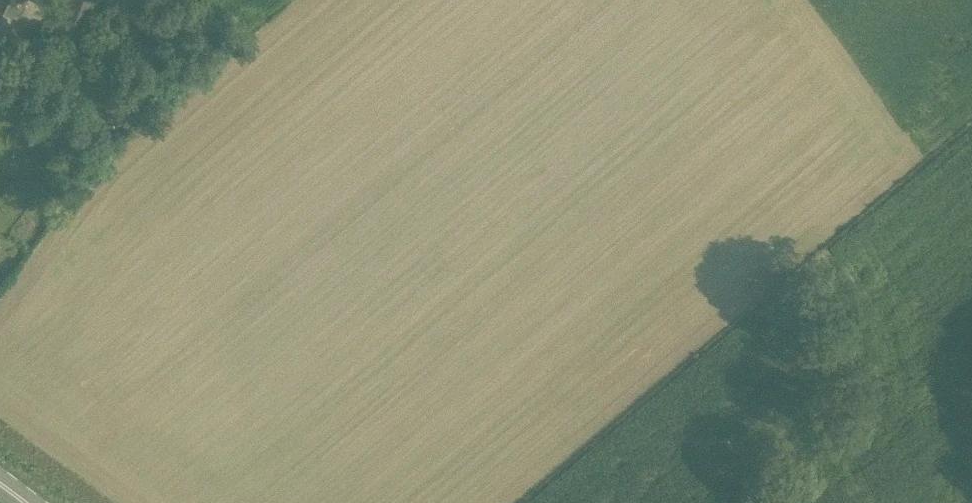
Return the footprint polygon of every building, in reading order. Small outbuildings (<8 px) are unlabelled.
[(17,18),(27,0),(0,0),(0,8),(17,18)] [(99,2),(93,0),(62,0),(49,35),(82,48),(99,2)]
